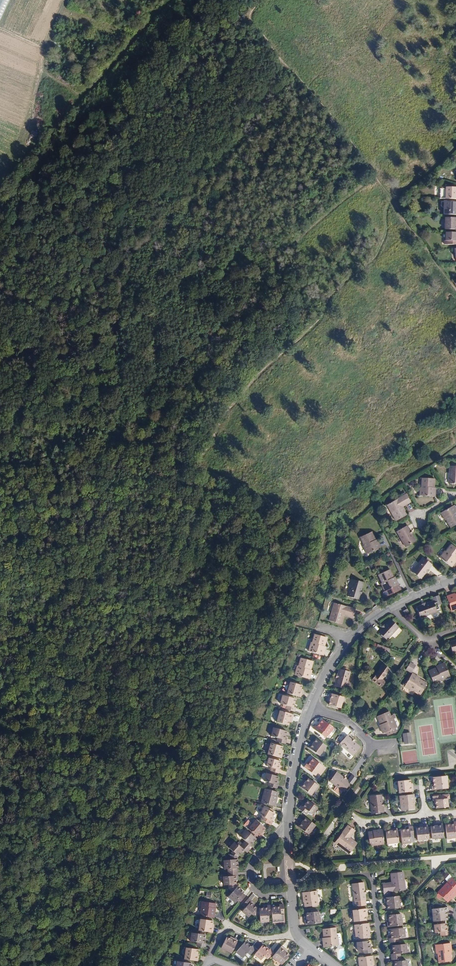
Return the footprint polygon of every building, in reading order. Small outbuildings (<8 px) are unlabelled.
[(11,0),(0,0),(0,22),(11,0)] [(440,188),(440,189),(439,189),(439,199),(455,199),(455,187),(440,188)] [(440,201),(440,205),(442,207),(443,207),(443,214),(455,214),(455,202),(440,201)] [(444,217),(444,228),(455,229),(455,224),(455,217),(444,217)] [(444,232),(444,240),(449,240),(449,244),(455,244),(455,240),(455,232),(444,232)] [(436,487),(437,479),(425,477),(424,486),(423,489),(421,489),(421,495),(436,497),(437,490),(434,490),(434,487),(436,487)] [(408,514),(403,507),(402,505),(410,501),(407,494),(388,505),(396,521),(408,514)] [(455,512),(455,508),(455,506),(441,513),(444,518),(445,517),(447,520),(451,528),(455,525),(455,514),(455,512)] [(411,533),(407,526),(398,532),(406,546),(416,541),(413,536),(411,533)] [(377,540),(373,533),(362,538),(366,545),(367,549),(366,549),(368,554),(382,548),(379,542),(377,543),(375,541),(377,540)] [(452,546),(447,552),(445,555),(443,554),(440,558),(452,568),(455,563),(454,562),(455,559),(455,549),(452,546)] [(427,572),(432,566),(424,559),(413,573),(422,579),(425,575),(427,572)] [(400,590),(395,580),(393,581),(392,579),(393,578),(389,571),(378,575),(382,583),(384,587),(382,588),(384,592),(383,593),(383,596),(385,598),(400,590)] [(364,582),(354,579),(349,596),(359,599),(364,582)] [(442,609),(440,605),(443,604),(440,595),(433,598),(435,602),(430,604),(426,605),(418,608),(422,618),(439,612),(438,611),(442,609)] [(345,615),(346,613),(355,615),(357,609),(336,602),(330,619),(343,623),(345,615)] [(387,640),(398,627),(391,620),(379,633),(387,640)] [(322,649),(323,646),(324,647),(326,639),(315,636),(312,644),(311,647),(310,647),(308,652),(323,656),(325,650),(322,649)] [(313,662),(301,659),(299,667),(298,670),(296,669),(295,675),(309,679),(311,673),(309,672),(310,670),(311,670),(313,662)] [(414,670),(417,664),(412,661),(408,667),(414,670)] [(386,667),(380,662),(369,677),(377,683),(381,678),(379,676),(386,667)] [(450,679),(445,665),(439,667),(440,670),(437,670),(429,673),(433,684),(442,681),(445,679),(445,681),(450,679)] [(350,673),(340,670),(338,675),(337,679),(335,687),(346,689),(350,673)] [(421,692),(427,681),(419,677),(419,678),(416,677),(418,674),(413,671),(411,675),(408,674),(405,680),(407,681),(405,686),(409,688),(410,686),(413,688),(421,692)] [(291,683),(288,694),(301,698),(303,693),(301,693),(302,687),(291,683)] [(341,708),(344,697),(331,693),(329,699),(331,700),(330,705),(341,708)] [(288,705),(287,709),(295,712),(296,708),(295,707),(297,699),(284,695),(281,703),(288,705)] [(395,717),(394,713),(391,714),(390,710),(378,714),(381,722),(382,722),(383,725),(380,726),(382,731),(387,730),(388,733),(396,730),(395,727),(398,726),(395,720),(394,721),(393,718),(394,717),(395,717)] [(294,715),(280,711),(277,722),(289,725),(290,720),(292,721),(294,715)] [(334,727),(323,718),(318,725),(316,724),(313,728),(322,735),(324,733),(322,732),(323,730),(328,734),(334,727)] [(286,739),(288,731),(275,726),(272,735),(278,737),(277,740),(286,743),(287,739),(286,739)] [(348,733),(341,741),(353,753),(360,745),(356,741),(353,738),(348,733)] [(320,755),(327,746),(317,738),(314,742),(312,741),(309,746),(320,755)] [(281,751),(283,745),(272,741),(268,752),(282,757),(284,751),(281,751)] [(277,768),(280,760),(269,757),(266,764),(271,766),(270,770),(279,772),(280,769),(277,768)] [(317,770),(322,764),(313,757),(308,763),(306,762),(304,764),(311,770),(313,767),(317,770)] [(272,782),(274,774),(263,771),(261,778),(265,780),(264,783),(273,786),(274,782),(272,782)] [(344,777),(338,772),(331,781),(337,785),(343,791),(344,791),(351,782),(347,779),(344,777)] [(445,774),(432,775),(433,784),(430,785),(431,788),(440,787),(439,783),(446,783),(445,774)] [(311,793),(318,784),(309,776),(306,781),(304,779),(300,784),(311,793)] [(412,789),(411,784),(409,784),(409,778),(397,779),(398,790),(412,789)] [(340,795),(343,791),(337,785),(333,790),(340,795)] [(274,805),(277,796),(275,796),(277,791),(265,787),(260,801),(274,805)] [(380,800),(379,793),(368,794),(370,811),(381,810),(380,804),(380,800)] [(413,802),(412,793),(399,794),(400,808),(413,807),(412,802),(413,802)] [(447,804),(446,798),(445,797),(441,797),(441,793),(432,794),(432,798),(434,798),(435,806),(447,804)] [(316,805),(307,798),(302,804),(300,803),(298,806),(306,811),(308,809),(311,811),(316,805)] [(268,818),(272,812),(262,806),(258,812),(262,815),(260,819),(268,823),(270,820),(268,818)] [(307,831),(314,822),(304,814),(301,819),(300,818),(296,822),(307,831)] [(259,831),(263,827),(254,819),(246,827),(250,830),(255,835),(257,836),(260,832),(259,831)] [(444,824),(445,837),(454,836),(453,830),(455,830),(455,821),(452,821),(453,823),(444,824)] [(442,836),(441,822),(436,823),(436,824),(430,825),(432,837),(442,836)] [(356,841),(349,836),(347,834),(352,827),(347,823),(333,840),(348,851),(356,841)] [(416,839),(428,837),(426,823),(421,824),(421,826),(415,827),(416,839)] [(413,840),(412,825),(407,825),(408,827),(399,827),(400,841),(413,840)] [(398,840),(396,826),(390,827),(390,829),(385,830),(386,842),(398,840)] [(248,832),(244,828),(238,834),(243,838),(237,844),(232,839),(226,845),(230,848),(235,853),(241,847),(244,850),(249,845),(248,843),(254,837),(248,832)] [(383,842),(381,828),(372,829),(372,830),(367,831),(368,843),(383,842)] [(227,858),(221,858),(221,866),(226,866),(226,874),(221,875),(222,883),(226,883),(233,882),(233,874),(235,874),(234,866),(235,865),(235,857),(227,858)] [(404,888),(402,870),(389,871),(390,879),(390,883),(382,883),(382,890),(404,888)] [(363,887),(362,880),(351,881),(353,897),(364,896),(363,891),(363,887)] [(455,891),(455,889),(447,881),(437,891),(447,900),(450,896),(451,897),(455,891)] [(234,899),(237,901),(243,894),(240,892),(242,890),(235,885),(231,890),(226,895),(233,901),(234,899)] [(317,902),(315,888),(301,889),(302,899),(303,899),(303,903),(317,902)] [(398,904),(397,893),(383,895),(384,900),(386,900),(387,906),(398,904)] [(249,899),(246,897),(240,904),(243,906),(240,910),(247,915),(250,911),(254,906),(248,901),(249,899)] [(212,917),(214,907),(213,907),(213,903),(201,901),(198,915),(212,917)] [(283,911),(282,902),(278,902),(278,904),(270,905),(271,912),(271,917),(279,916),(279,911),(283,911)] [(270,905),(270,903),(266,904),(266,905),(257,906),(258,913),(259,920),(267,919),(267,912),(271,912),(270,905)] [(446,918),(445,910),(447,909),(447,906),(441,906),(440,905),(438,904),(432,904),(433,907),(431,908),(433,919),(446,918)] [(364,917),(363,912),(365,911),(365,906),(351,907),(352,918),(364,917)] [(318,920),(317,909),(305,910),(306,915),(303,915),(304,921),(318,920)] [(401,923),(399,911),(388,913),(388,918),(386,918),(387,925),(401,923)] [(209,926),(210,920),(198,919),(197,930),(211,932),(211,926),(209,926)] [(367,920),(353,922),(354,936),(367,935),(367,930),(368,930),(367,920)] [(446,929),(445,921),(433,922),(434,930),(439,929),(440,934),(448,933),(448,929),(446,929)] [(335,931),(334,925),(337,924),(336,922),(329,922),(329,925),(321,926),(322,935),(324,935),(324,937),(321,938),(322,944),(337,942),(337,937),(336,937),(335,931)] [(403,935),(402,926),(389,927),(390,936),(388,936),(388,940),(398,939),(397,935),(403,935)] [(203,943),(204,934),(190,933),(189,941),(195,942),(195,946),(203,948),(204,943),(203,943)] [(230,951),(236,939),(231,937),(230,939),(225,936),(220,947),(230,951)] [(368,946),(367,938),(355,939),(356,947),(361,947),(361,951),(370,950),(370,946),(368,946)] [(249,953),(254,946),(251,944),(250,945),(243,940),(235,951),(241,956),(246,951),(249,953)] [(447,951),(447,948),(450,947),(449,941),(434,942),(435,948),(436,948),(437,960),(450,959),(449,950),(447,951)] [(391,943),(392,952),(390,952),(391,960),(393,960),(393,965),(406,965),(405,959),(400,959),(399,951),(405,951),(404,942),(391,943)] [(272,949),(269,947),(267,948),(261,943),(253,953),(260,958),(263,954),(266,956),(272,949)] [(280,945),(271,956),(280,963),(287,954),(283,950),(284,949),(280,945)] [(196,956),(197,950),(185,949),(184,960),(197,961),(198,956),(196,956)] [(371,963),(372,962),(371,953),(357,955),(358,965),(371,965),(371,963)]
